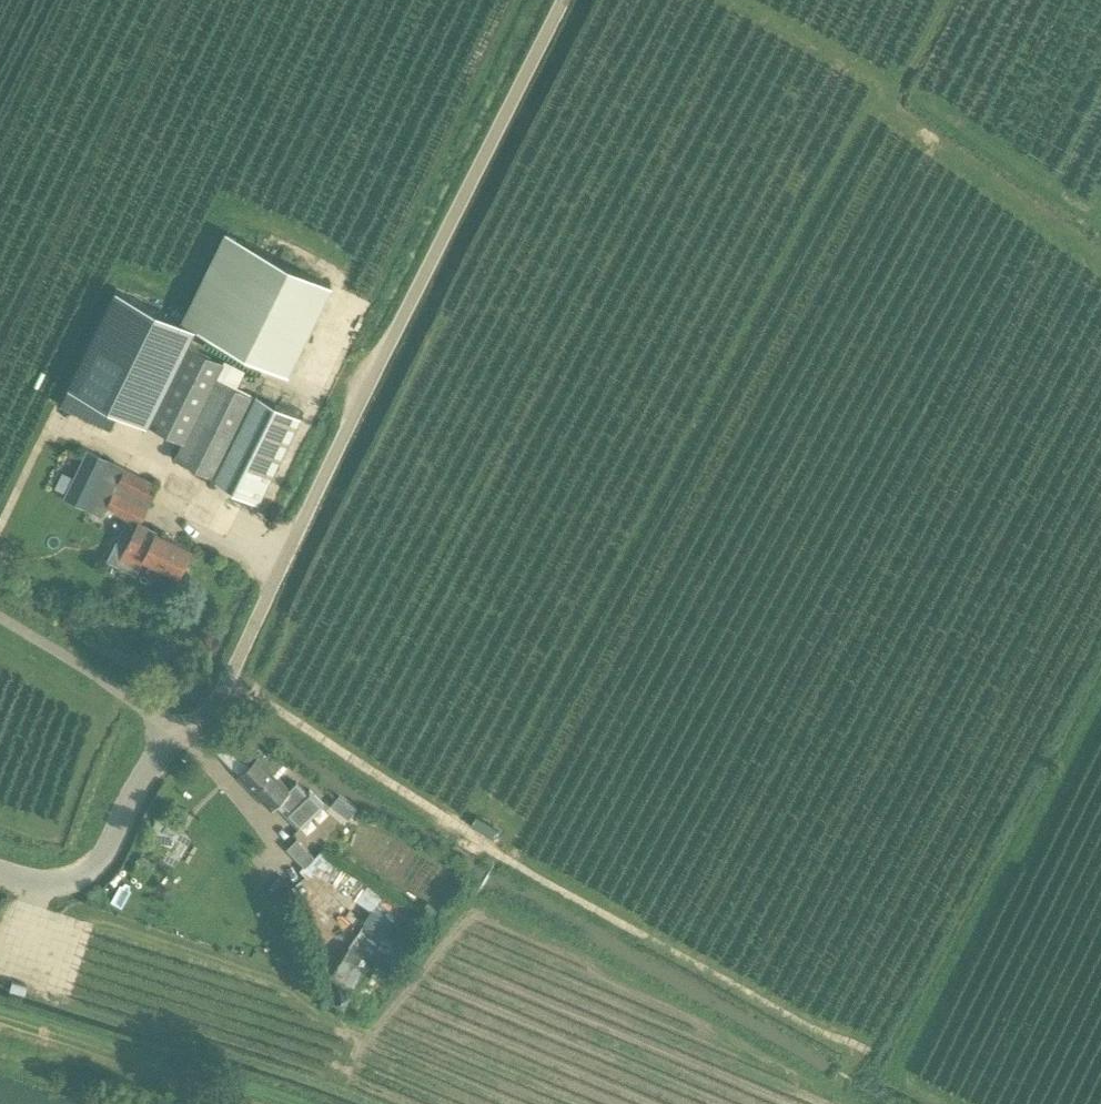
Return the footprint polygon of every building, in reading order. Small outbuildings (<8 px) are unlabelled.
[(330,283),(245,241),(224,231),(181,319),(287,370),(330,283)] [(253,396),(215,377),(223,360),(186,342),(194,326),(116,288),(68,384),(183,441),(176,457),(214,475),(213,478),(258,500),(299,416),(255,394),(253,396)] [(86,450),(63,498),(100,516),(123,468),(86,450)] [(140,522),(141,520),(159,486),(128,470),(109,506),(136,521),(118,557),(140,568),(145,558),(178,574),(191,548),(156,531),(140,522)] [(275,773),(283,765),(267,748),(265,750),(242,726),(228,739),(245,757),(252,750),(258,757),(239,775),(255,793),(275,774),(275,773)] [(289,788),(275,774),(255,793),(271,808),(279,800),(288,810),(285,813),(300,828),(324,804),(310,789),(307,792),(297,782),(293,785),(289,788)] [(305,866),(315,857),(297,838),(287,848),(305,866)] [(358,930),(330,975),(356,992),(365,977),(374,982),(393,952),(358,930)] [(344,1005),(349,995),(340,991),(335,1001),(344,1005)]
